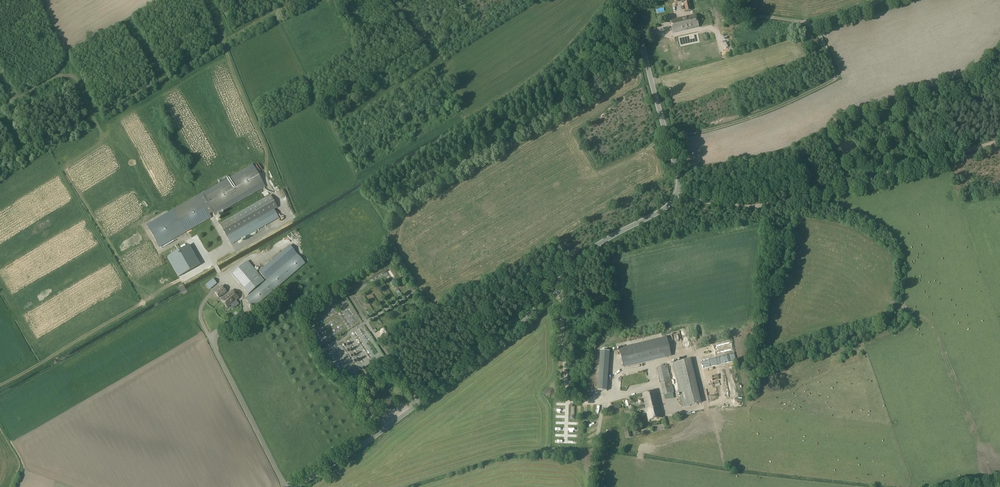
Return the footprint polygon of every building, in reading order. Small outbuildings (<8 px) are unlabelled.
[(695,14),(670,21),(673,33),(698,27),(695,14)] [(676,51),(678,60),(713,53),(711,43),(712,43),(710,33),(674,40),(676,51)] [(253,164),(170,212),(182,234),(209,218),(206,213),(212,210),(215,215),(265,187),(253,164)] [(220,224),(231,244),(263,226),(258,218),(277,207),(270,195),(220,224)] [(185,241),(162,255),(172,273),(196,258),(185,241)] [(259,271),(266,280),(297,254),(290,245),(259,271)] [(305,263),(297,254),(245,299),(253,308),(305,263)] [(247,261),(231,275),(248,294),(264,281),(247,261)] [(209,289),(216,283),(213,279),(205,285),(209,289)] [(214,292),(219,298),(226,291),(221,286),(214,292)] [(230,308),(233,311),(241,304),(233,294),(225,301),(227,304),(227,305),(229,308),(230,308)] [(620,349),(624,367),(671,356),(667,337),(620,349)] [(607,391),(610,351),(601,350),(598,390),(607,391)] [(691,359),(673,363),(683,407),(701,403),(691,359)] [(622,388),(622,363),(612,363),(612,388),(622,388)] [(664,397),(674,395),(674,393),(667,365),(657,367),(663,395),(664,397)] [(639,381),(642,382),(645,384),(649,377),(643,373),(639,381)] [(662,417),(656,391),(643,394),(649,420),(662,417)]
